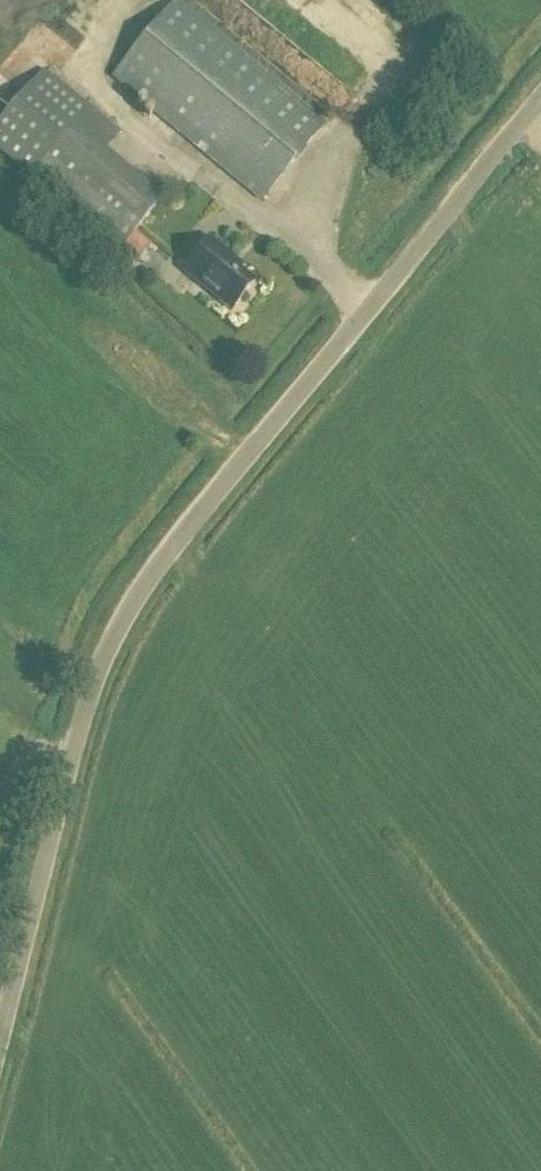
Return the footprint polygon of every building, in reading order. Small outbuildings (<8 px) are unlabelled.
[(262,201),(325,124),(177,2),(114,79),(262,201)] [(105,153),(121,132),(44,70),(0,123),(0,152),(32,178),(121,251),(162,200),(105,153)] [(232,311),(254,284),(230,265),(234,260),(210,241),(184,272),(232,311)]
